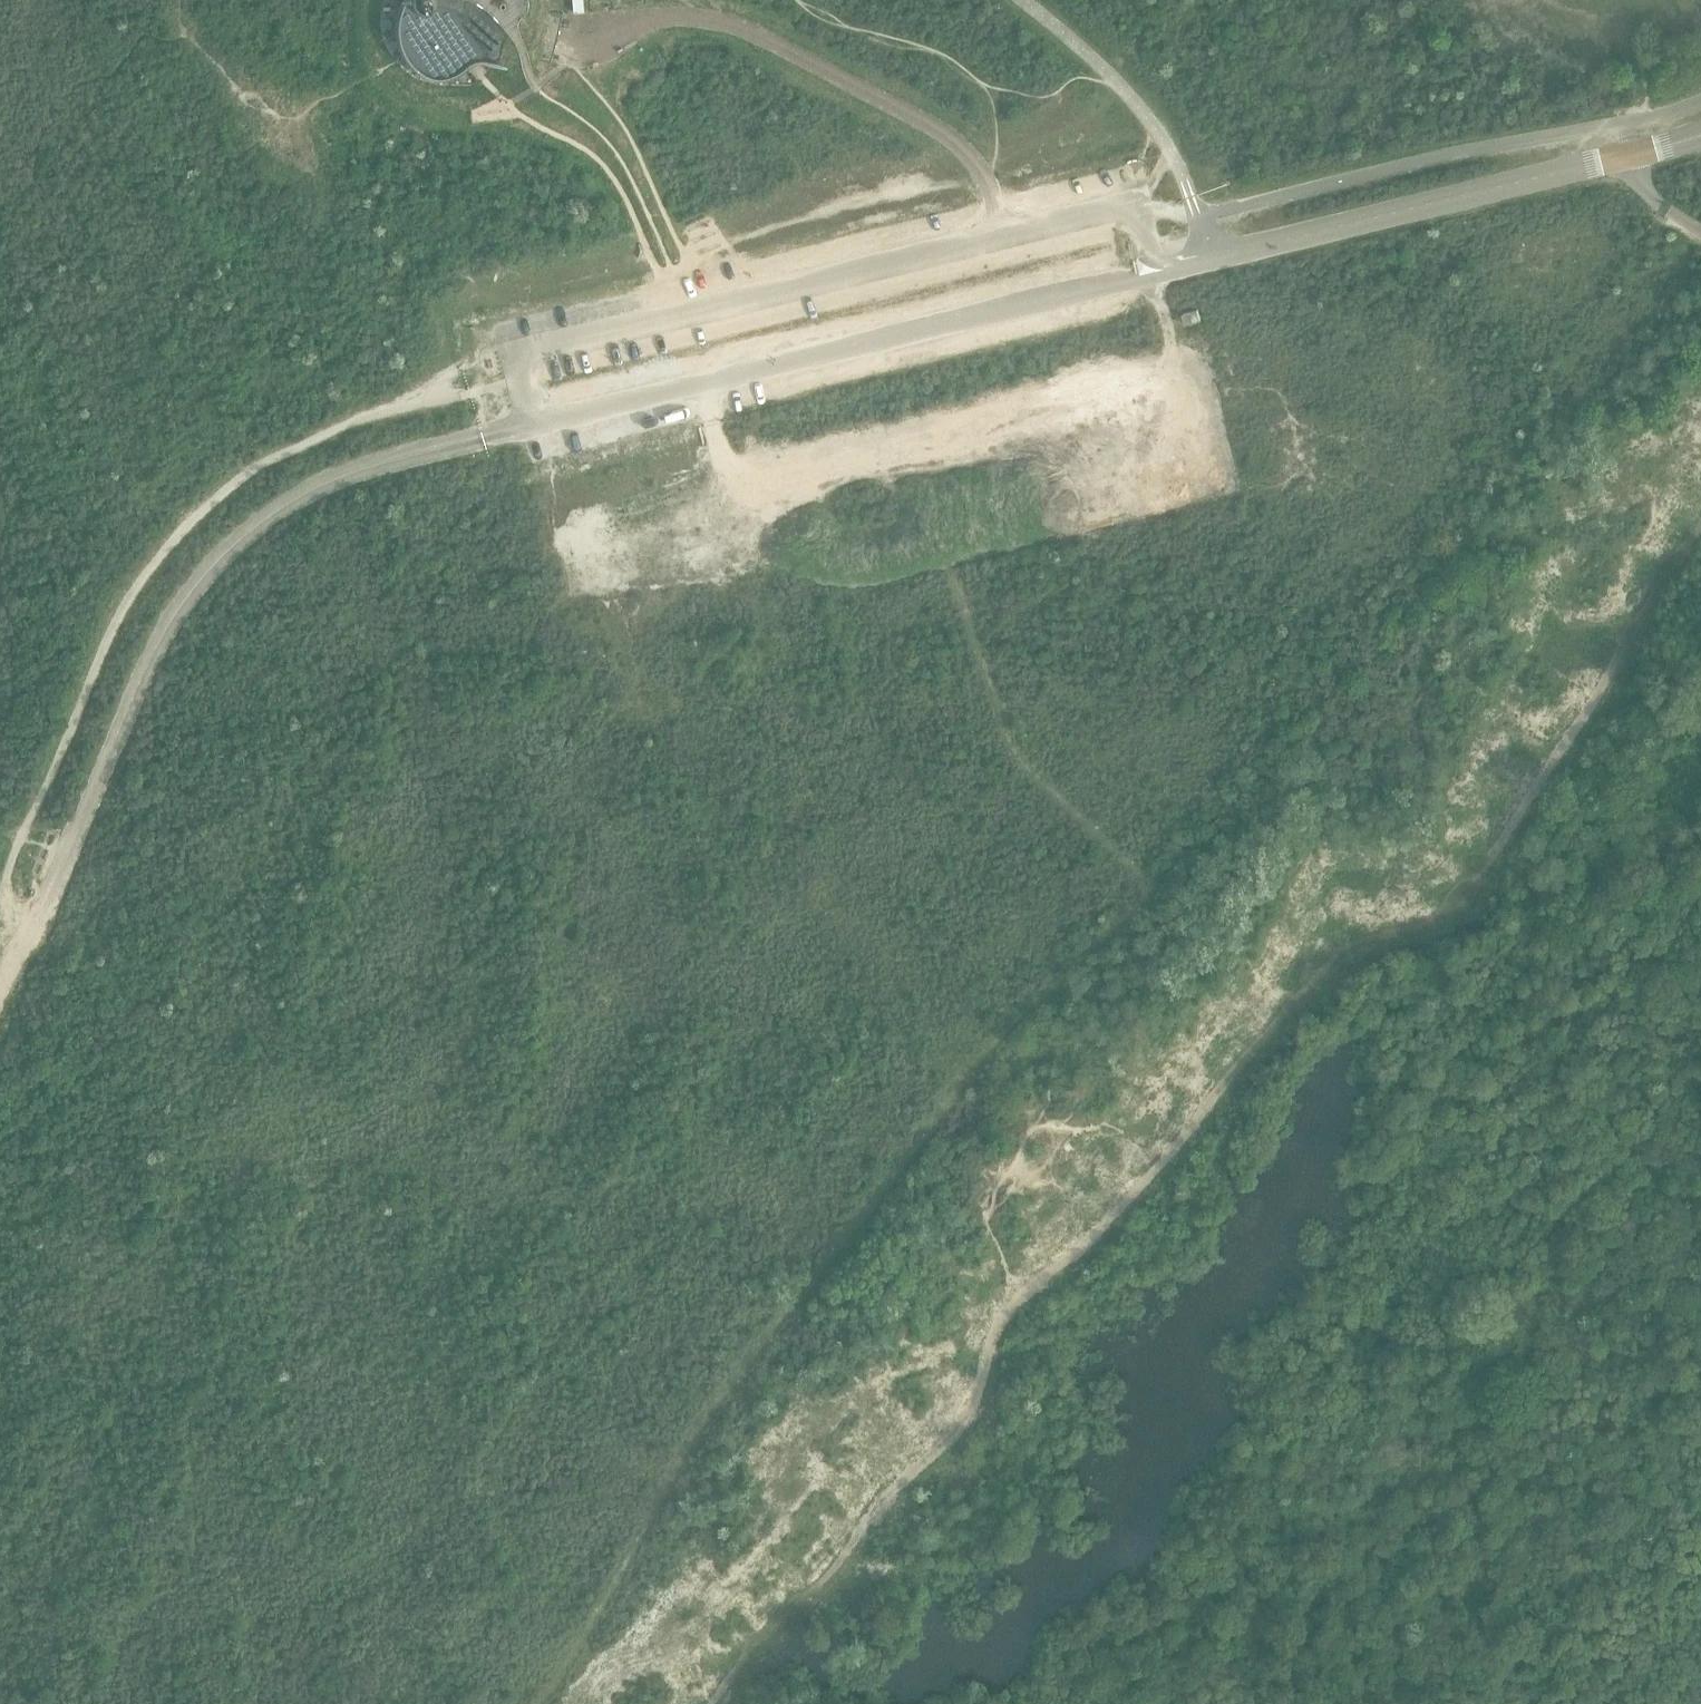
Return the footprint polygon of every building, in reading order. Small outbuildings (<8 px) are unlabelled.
[(406,2),(409,9),(418,15),(423,16),(427,17),(430,15),(431,20),(432,26),(432,29),(432,33),(430,36),(428,40),(426,42),(423,46),(419,48),(417,53),(417,59),(421,64),(425,66),(430,66),(439,63),(446,60),(450,60),(456,59),(464,60),(470,61),(474,62),(482,64),(507,70),(511,54),(550,63),(556,40),(562,14),(522,5),(523,0),(406,0),(406,2)]
